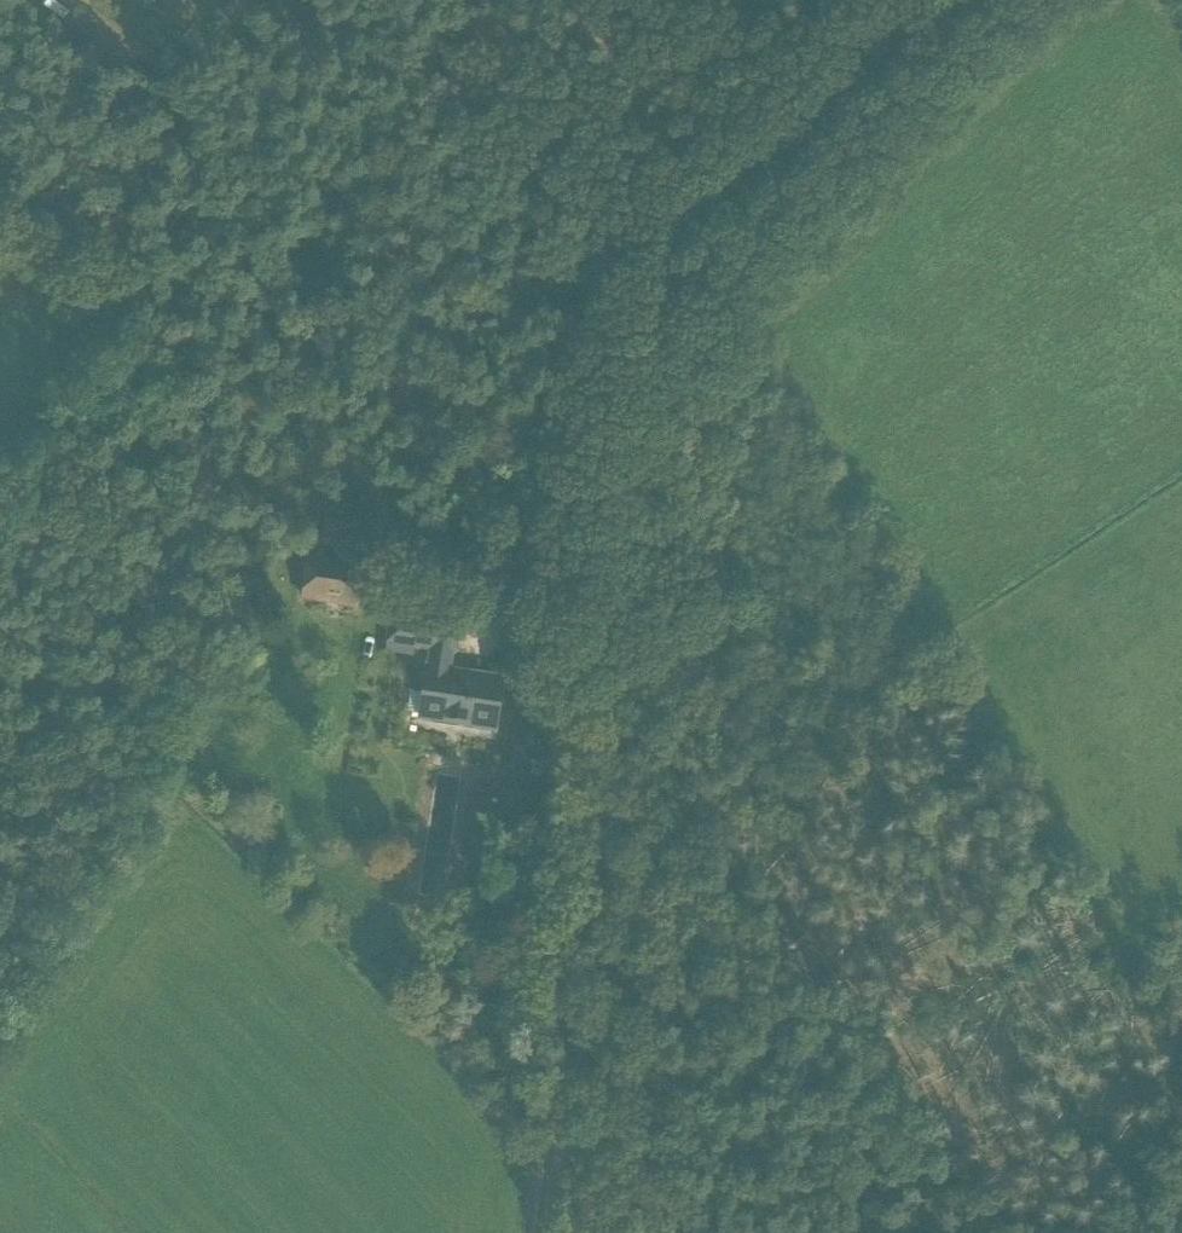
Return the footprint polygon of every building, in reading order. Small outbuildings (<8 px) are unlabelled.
[(303,598),(363,607),(369,566),(309,557),(303,598)] [(416,647),(431,649),(424,693),(434,695),(430,720),(484,727),(488,703),(498,704),(502,678),(450,670),(453,652),(455,652),(458,630),(419,624),(416,647)]
